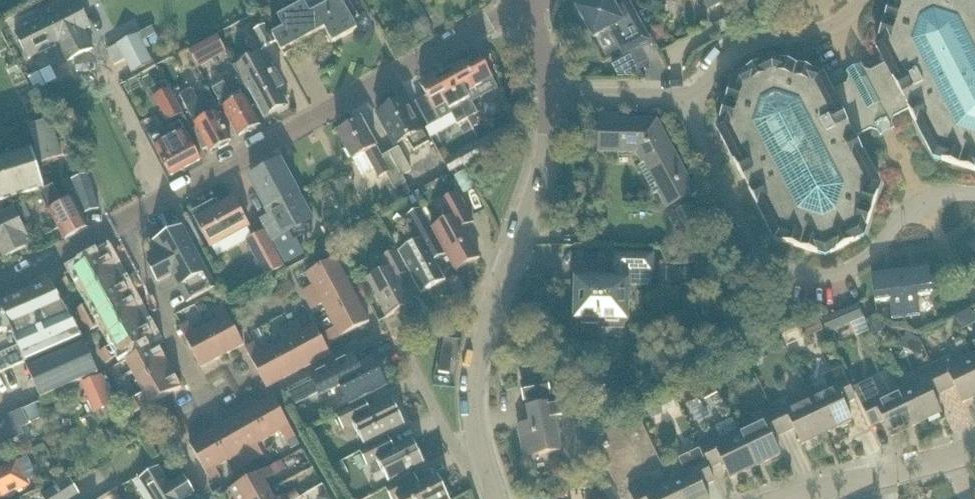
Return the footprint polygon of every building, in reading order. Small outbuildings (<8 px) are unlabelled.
[(78,57),(94,50),(85,32),(90,30),(78,3),(76,4),(74,0),(65,0),(50,7),(55,19),(47,23),(46,20),(14,36),(27,61),(57,46),(66,64),(79,58),(78,57)] [(358,19),(348,0),(340,0),(310,16),(304,5),(278,19),(284,30),(273,37),(284,58),(297,51),(294,47),(325,31),(332,45),(357,32),(352,23),(358,19)] [(593,39),(610,30),(624,55),(647,42),(624,0),(612,6),(609,0),(596,0),(577,11),(593,39)] [(725,0),(724,0),(703,0),(708,10),(725,0)] [(889,6),(878,41),(876,49),(878,54),(885,68),(832,95),(822,76),(771,60),(766,63),(766,62),(738,77),(738,78),(733,80),(730,88),(719,123),(717,131),(719,136),(727,152),(727,151),(734,164),(733,164),(742,182),(743,181),(748,192),(757,210),(764,222),(763,222),(771,238),(772,238),(782,245),(817,256),(825,258),(830,256),(858,242),(858,241),(863,239),(865,231),(866,231),(877,196),(876,196),(879,188),(877,183),(869,167),(862,155),(854,139),(908,111),(916,127),(923,140),(922,140),(930,155),(931,155),(933,160),(941,162),(941,163),(974,174),(974,0),(891,0),(889,6)] [(739,26),(734,15),(715,26),(720,35),(739,26)] [(263,50),(267,48),(274,45),(264,27),(253,33),(263,50)] [(153,63),(138,35),(117,46),(125,61),(132,74),(153,63)] [(215,36),(186,51),(194,66),(222,51),(215,36)] [(117,46),(107,51),(114,66),(125,61),(117,46)] [(269,116),(283,108),(285,110),(290,107),(273,76),(274,74),(261,53),(234,68),(247,92),(249,92),(265,121),(270,118),(269,116)] [(470,104),(498,89),(480,57),(466,65),(465,63),(442,76),(466,122),(477,117),(470,104)] [(614,67),(621,80),(644,79),(632,57),(614,67)] [(42,66),(18,74),(23,89),(47,81),(42,66)] [(216,70),(205,76),(211,87),(223,81),(216,70)] [(456,127),(466,122),(442,76),(420,88),(426,99),(414,105),(427,128),(450,116),(456,127)] [(245,99),(235,105),(230,95),(224,84),(213,90),(219,102),(221,101),(226,110),(223,111),(238,139),(260,127),(245,99)] [(217,115),(207,120),(201,111),(202,110),(192,90),(180,97),(196,126),(195,127),(196,129),(192,131),(203,152),(207,150),(210,154),(231,142),(217,115)] [(168,122),(183,115),(170,91),(155,99),(168,122)] [(387,107),(377,112),(395,146),(406,141),(407,140),(414,152),(428,145),(404,101),(388,110),(387,107)] [(657,193),(666,209),(692,195),(654,124),(616,123),(616,117),(600,117),(599,153),(636,154),(642,164),(638,167),(654,195),(657,193)] [(360,121),(338,134),(361,176),(373,169),(377,177),(385,172),(395,191),(397,190),(401,201),(411,196),(407,184),(403,178),(390,154),(381,159),(360,121)] [(41,164),(61,158),(50,123),(30,130),(37,153),(34,155),(33,152),(0,162),(0,204),(44,190),(37,166),(41,164)] [(200,162),(180,124),(151,139),(170,177),(200,162)] [(342,202),(359,193),(350,177),(343,181),(321,142),(295,157),(318,199),(335,190),(342,202)] [(390,154),(403,178),(412,172),(399,149),(390,154)] [(456,154),(443,160),(450,173),(463,166),(456,154)] [(310,234),(304,224),(310,221),(280,165),(250,181),(270,218),(261,222),(272,241),(285,265),(304,255),(297,242),(310,234)] [(83,216),(100,211),(89,176),(72,181),(83,216)] [(87,230),(71,200),(58,208),(55,202),(58,201),(52,188),(39,194),(64,242),(87,230)] [(418,194),(413,197),(419,206),(424,203),(418,194)] [(471,224),(456,196),(438,205),(447,221),(432,230),(455,272),(477,260),(461,230),(471,224)] [(214,199),(190,213),(194,221),(210,248),(211,247),(229,237),(248,227),(232,200),(219,207),(214,199)] [(6,214),(3,203),(0,204),(0,249),(4,258),(24,249),(28,247),(24,239),(27,238),(14,210),(6,214)] [(406,218),(413,231),(412,232),(418,242),(398,254),(420,295),(444,282),(433,262),(444,256),(419,211),(418,212),(406,218)] [(697,216),(683,224),(690,237),(704,229),(697,216)] [(330,234),(341,229),(337,222),(331,220),(324,224),(330,234)] [(163,256),(147,265),(156,283),(171,275),(186,304),(214,289),(181,229),(156,243),(163,256)] [(354,231),(338,240),(343,249),(359,241),(354,231)] [(263,233),(244,243),(263,276),(281,266),(263,233)] [(386,271),(367,281),(387,318),(399,312),(398,310),(410,303),(396,276),(405,271),(395,252),(380,260),(386,271)] [(86,293),(119,275),(107,253),(64,277),(66,281),(60,284),(66,295),(72,292),(70,288),(81,283),(86,293)] [(580,284),(580,282),(579,282),(578,293),(577,293),(577,298),(572,298),(572,315),(576,315),(576,319),(578,319),(578,321),(582,321),(582,325),(599,325),(599,320),(627,320),(627,318),(625,318),(626,316),(627,316),(627,306),(626,305),(626,304),(631,304),(631,302),(630,302),(630,287),(649,287),(649,288),(651,288),(651,273),(653,273),(653,256),(651,256),(651,257),(620,256),(620,255),(618,255),(616,278),(588,277),(588,279),(587,284),(580,284)] [(306,302),(347,280),(335,259),(305,275),(312,288),(302,293),(306,302)] [(900,275),(906,321),(919,319),(917,300),(932,298),(929,271),(900,275)] [(81,322),(130,296),(119,275),(86,293),(92,304),(76,312),(81,322)] [(892,323),(906,321),(900,275),(871,279),(874,305),(889,304),(892,323)] [(328,317),(358,301),(347,280),(306,302),(311,311),(322,306),(328,317)] [(80,338),(61,302),(53,287),(50,283),(0,304),(0,374),(80,338)] [(60,284),(53,287),(61,302),(68,298),(66,295),(60,284)] [(109,335),(142,317),(130,296),(81,322),(87,334),(104,325),(109,335)] [(324,335),(329,344),(369,323),(358,301),(328,317),(334,330),(324,335)] [(243,346),(240,341),(221,306),(212,311),(218,322),(206,328),(221,358),(243,346)] [(181,310),(173,313),(175,316),(178,322),(185,318),(182,312),(181,310)] [(949,328),(964,325),(961,311),(947,314),(949,328)] [(839,315),(821,322),(826,334),(844,327),(839,315)] [(115,346),(99,354),(105,365),(153,339),(142,317),(109,335),(115,346)] [(288,328),(308,367),(330,356),(314,326),(302,333),(296,323),(288,328)] [(807,338),(821,332),(817,323),(803,329),(807,338)] [(877,323),(869,332),(877,338),(885,329),(877,323)] [(221,358),(206,328),(193,335),(188,325),(179,330),(200,369),(221,358)] [(287,378),(308,367),(288,328),(279,332),(284,342),(272,348),(287,378)] [(260,330),(254,333),(257,340),(263,337),(260,330)] [(960,340),(954,343),(957,350),(964,347),(960,340)] [(287,378),(272,348),(259,355),(254,345),(245,350),(266,390),(287,378)] [(38,400),(96,376),(84,346),(26,370),(38,400)] [(157,346),(110,372),(116,384),(132,376),(137,385),(169,367),(157,346)] [(748,359),(755,373),(766,368),(760,354),(748,359)] [(955,366),(951,359),(931,368),(943,394),(954,389),(962,406),(974,399),(974,369),(970,359),(955,366)] [(310,381),(303,384),(310,398),(317,395),(318,398),(338,388),(347,406),(383,388),(371,363),(357,370),(352,360),(310,381)] [(751,374),(745,361),(732,367),(738,380),(751,374)] [(143,396),(127,404),(133,415),(181,389),(169,367),(137,385),(143,396)] [(842,368),(824,377),(831,391),(809,401),(826,436),(851,424),(837,395),(852,388),(842,368)] [(932,399),(943,394),(931,368),(919,374),(923,382),(899,394),(915,428),(940,416),(932,399)] [(644,378),(641,380),(644,386),(648,384),(661,377),(657,369),(643,376),(644,378)] [(94,413),(114,405),(101,376),(82,385),(94,413)] [(275,390),(283,407),(307,396),(298,379),(275,390)] [(527,404),(551,399),(547,380),(523,384),(527,404)] [(698,386),(705,399),(715,394),(709,380),(698,386)] [(873,382),(855,391),(864,408),(873,428),(883,424),(891,440),(915,428),(899,394),(883,401),(873,382)] [(299,446),(295,438),(272,399),(251,411),(268,440),(280,433),(286,443),(291,451),(299,446)] [(801,448),(826,436),(809,401),(784,413),(781,405),(770,410),(782,437),(794,431),(801,448)] [(403,427),(391,402),(368,413),(363,403),(334,418),(340,430),(350,425),(362,448),(403,427)] [(523,460),(529,459),(558,454),(552,423),(562,421),(559,406),(527,412),(529,426),(517,429),(523,460)] [(657,406),(647,412),(651,420),(662,414),(657,406)] [(772,442),(782,437),(770,410),(758,416),(762,423),(738,435),(755,470),(780,458),(772,442)] [(0,427),(3,434),(6,435),(26,426),(20,411),(4,418),(3,421),(2,424),(0,427)] [(256,447),(268,440),(251,411),(230,423),(253,461),(262,456),(256,447)] [(243,467),(253,461),(230,423),(210,434),(226,463),(237,457),(243,467)] [(215,470),(226,463),(210,434),(189,447),(211,485),(220,479),(215,470)] [(730,482),(755,470),(738,435),(713,447),(709,439),(698,445),(700,450),(710,471),(722,465),(730,482)] [(423,467),(410,441),(392,450),(386,439),(358,453),(365,467),(375,462),(387,485),(423,467)] [(606,469),(619,462),(610,445),(597,452),(606,469)] [(668,482),(676,498),(706,498),(702,489),(712,484),(707,474),(711,472),(710,471),(700,450),(680,459),(681,461),(687,473),(668,482)] [(281,462),(269,469),(274,478),(286,471),(281,462)] [(24,481),(15,463),(0,470),(0,496),(1,498),(5,498),(7,498),(9,498),(15,496),(15,494),(27,488),(24,481)] [(338,480),(348,475),(341,463),(332,469),(338,480)] [(269,493),(264,484),(274,478),(269,469),(229,492),(233,498),(259,498),(269,493)] [(195,495),(183,476),(167,486),(157,470),(139,482),(150,498),(188,498),(195,495)] [(436,476),(417,485),(413,476),(384,491),(389,498),(448,498),(436,476)] [(72,486),(69,481),(41,498),(74,498),(78,496),(72,486)] [(668,482),(643,494),(639,486),(627,492),(631,498),(676,498),(668,482)] [(212,486),(209,488),(213,494),(215,493),(221,490),(218,483),(212,486)] [(285,497),(286,498),(300,498),(301,498),(296,490),(285,497)]
